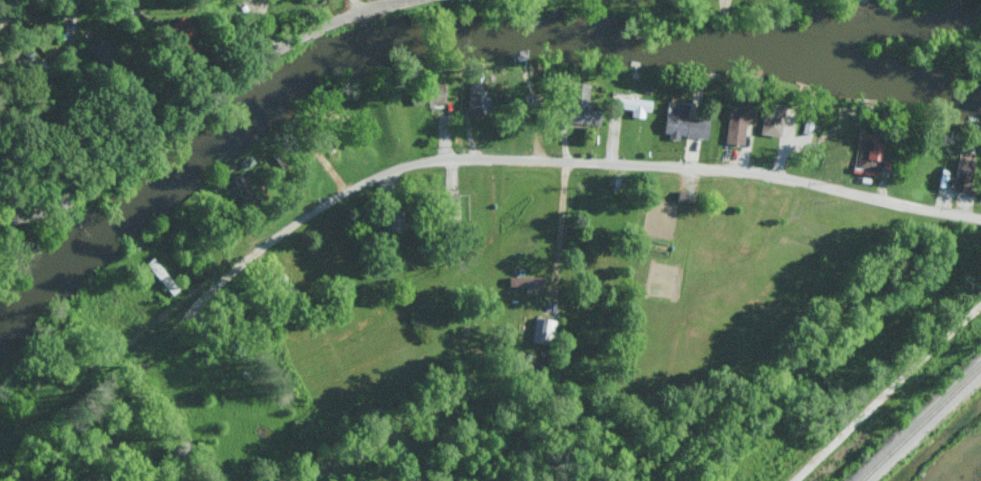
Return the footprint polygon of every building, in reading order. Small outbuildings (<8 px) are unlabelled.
[(592,83),(574,81),(569,122),(600,126),(602,109),(589,107),(592,83)] [(446,104),(446,87),(413,86),(412,103),(446,104)] [(489,90),(468,92),(470,114),(492,112),(489,90)] [(632,109),(631,116),(644,118),(645,110),(651,111),(653,99),(613,92),(611,105),(632,109)] [(689,103),(667,101),(663,135),(679,136),(679,135),(708,138),(710,119),(688,116),(689,103)] [(781,136),(786,105),(765,102),(760,133),(781,136)] [(726,142),(744,144),(746,123),(755,123),(757,107),(728,105),(726,142)] [(857,166),(881,170),(885,142),(872,141),(870,154),(858,152),(857,166)] [(976,159),(958,156),(952,190),(970,193),(976,159)] [(257,199),(243,172),(232,178),(246,204),(257,199)] [(388,231),(407,228),(404,209),(385,212),(388,231)] [(532,342),(553,344),(555,318),(535,317),(532,342)]
